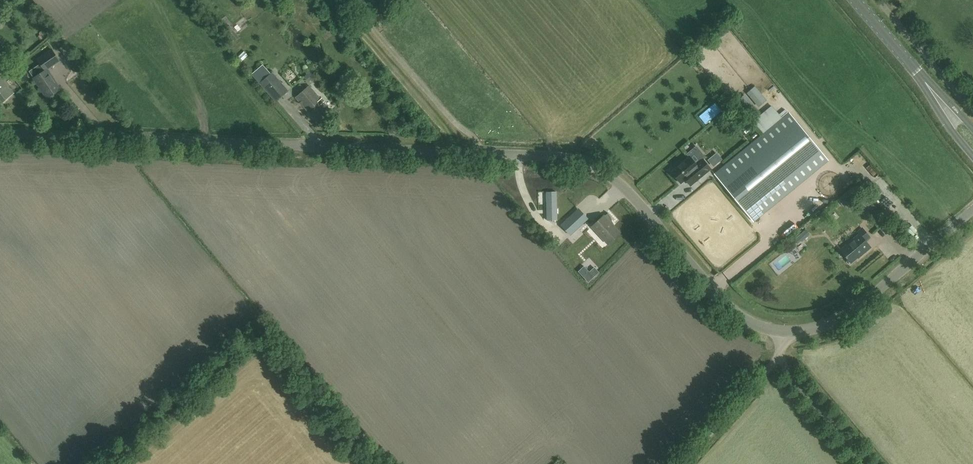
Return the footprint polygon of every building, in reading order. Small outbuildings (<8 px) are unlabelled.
[(238,52),(242,56),(248,51),(244,46),(238,52)] [(47,98),(48,97),(50,98),(53,96),(53,93),(60,89),(47,69),(48,67),(59,59),(52,50),(38,60),(40,63),(29,71),(47,98)] [(275,101),(287,90),(271,72),(259,83),(275,101)] [(13,93),(0,78),(0,103),(13,93)] [(766,86),(771,96),(781,91),(775,81),(766,86)] [(316,122),(330,110),(309,85),(295,97),(316,122)] [(749,91),(761,105),(767,100),(755,86),(749,91)] [(738,100),(754,119),(759,115),(743,96),(738,100)] [(781,118),(771,105),(752,121),(763,134),(781,118)] [(754,221),(828,160),(789,113),(714,174),(754,221)] [(696,164),(689,156),(670,171),(681,183),(685,179),(690,185),(711,169),(702,159),(696,164)] [(886,179),(880,183),(888,195),(894,190),(886,179)] [(558,193),(548,193),(547,221),(557,221),(558,193)] [(864,197),(861,204),(873,210),(876,203),(864,197)] [(570,235),(581,225),(588,218),(579,208),(572,215),(561,225),(570,235)] [(619,233),(608,221),(611,220),(612,221),(608,213),(607,213),(608,214),(603,216),(592,226),(608,244),(619,233)] [(860,256),(870,248),(864,241),(869,237),(862,229),(857,233),(858,235),(840,250),(845,256),(844,257),(849,263),(860,255),(860,256)]
